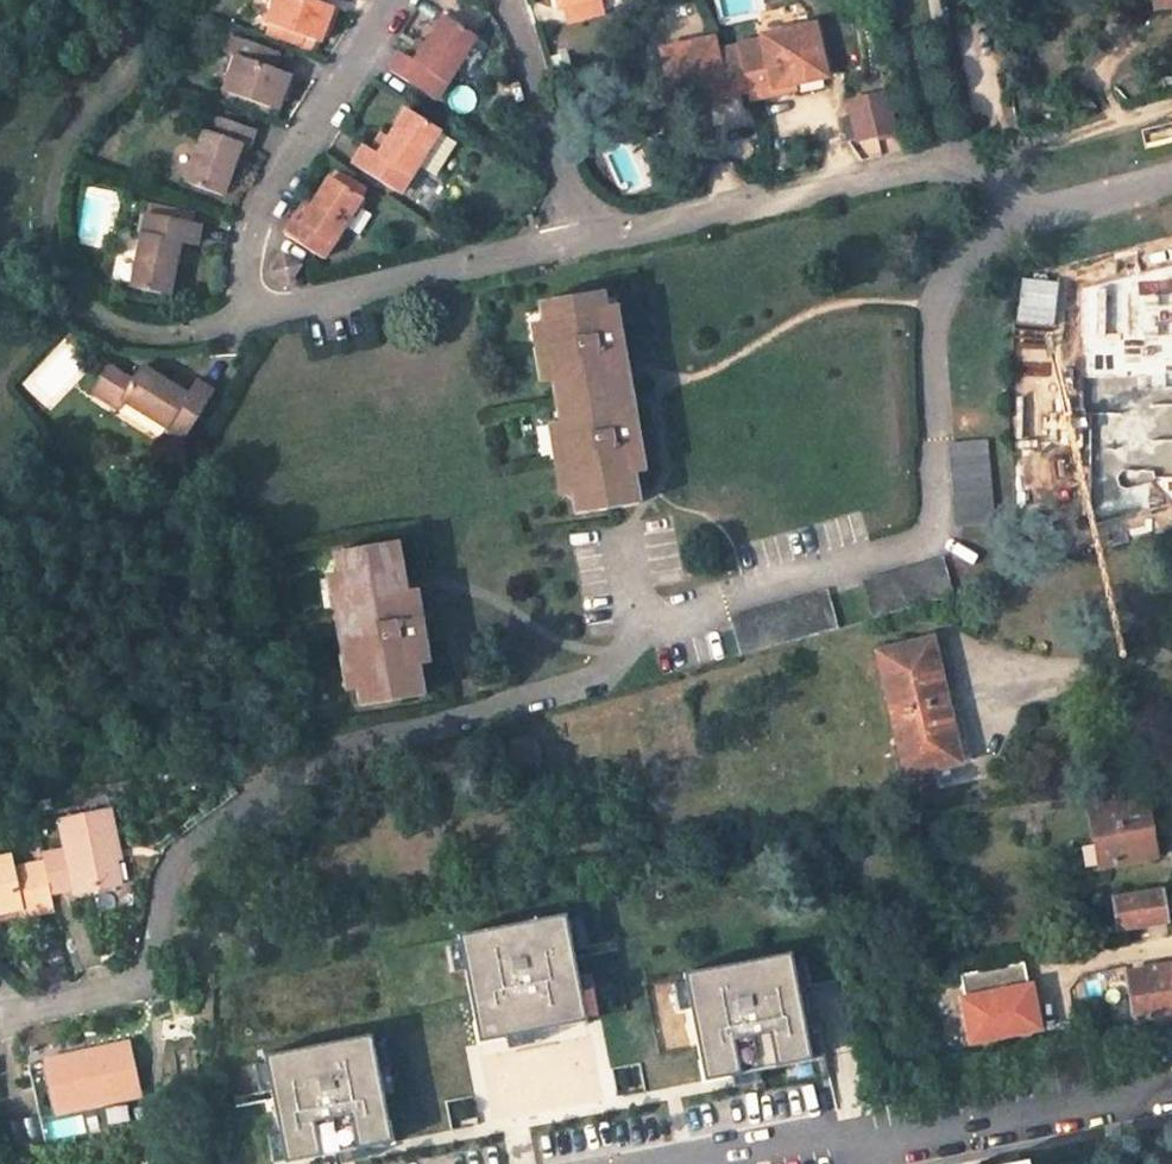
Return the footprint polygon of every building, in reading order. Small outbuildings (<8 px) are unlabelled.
[(332,6),(315,1),(315,0),(276,0),(268,23),(283,28),(305,36),(320,41),(332,6)] [(562,5),(566,24),(604,15),(600,0),(585,0),(562,5)] [(1161,9),(1171,7),(1171,0),(1160,0),(1161,9)] [(437,101),(477,37),(443,16),(426,42),(414,62),(404,56),(398,53),(388,71),(437,101)] [(767,50),(742,55),(751,91),(753,99),(778,93),(776,87),(827,76),(815,25),(764,36),(767,50)] [(280,37),(303,45),(305,36),(283,28),(280,37)] [(278,109),(290,75),(273,69),(279,52),(232,36),(227,52),(231,53),(237,55),(230,75),(224,91),(278,109)] [(426,42),(417,36),(404,56),(414,62),(426,42)] [(713,40),(662,51),(674,102),(724,91),(725,97),(751,91),(742,55),(741,47),(716,53),(713,40)] [(231,53),(225,74),(230,75),(237,55),(231,53)] [(1158,69),(1162,89),(1171,87),(1171,65),(1158,69)] [(894,130),(886,94),(850,103),(858,139),(894,130)] [(353,165),(399,192),(418,162),(434,173),(453,143),(436,132),(439,130),(407,110),(392,135),(378,155),(370,151),(363,146),(353,165)] [(249,145),(254,130),(209,114),(187,183),(222,195),(233,164),(240,141),(249,145)] [(392,135),(383,129),(370,151),(378,155),(392,135)] [(233,164),(242,166),(249,145),(240,141),(233,164)] [(324,259),(362,199),(329,178),(312,204),(301,222),(294,217),(282,234),(324,259)] [(312,204),(304,199),(294,217),(301,222),(312,204)] [(195,245),(200,225),(146,215),(132,287),(170,295),(178,256),(181,242),(192,244),(195,245)] [(178,256),(189,258),(192,244),(181,242),(178,256)] [(290,283),(301,265),(283,255),(273,272),(290,283)] [(1088,283),(1098,319),(1171,300),(1171,262),(1088,283)] [(604,307),(602,292),(539,302),(542,321),(560,423),(572,493),(575,515),(638,503),(632,475),(630,465),(642,463),(632,404),(621,406),(614,369),(625,367),(617,314),(605,316),(604,307)] [(617,314),(614,305),(604,307),(605,316),(617,314)] [(527,323),(538,384),(552,382),(542,321),(527,323)] [(169,383),(140,365),(131,380),(110,367),(95,391),(120,407),(124,401),(183,440),(194,422),(205,404),(213,392),(195,381),(192,387),(187,395),(169,383)] [(632,404),(625,367),(614,369),(621,406),(632,404)] [(192,387),(174,375),(169,383),(187,395),(192,387)] [(1095,457),(1089,394),(1031,398),(1037,452),(1037,462),(1095,457)] [(1031,398),(1011,400),(1016,453),(1037,452),(1031,398)] [(199,426),(210,407),(205,404),(194,422),(199,426)] [(545,425),(557,496),(572,493),(560,423),(545,425)] [(995,524),(988,440),(953,442),(961,527),(995,524)] [(1038,477),(1097,472),(1095,457),(1037,462),(1038,477)] [(632,475),(643,474),(642,463),(630,465),(632,475)] [(359,707),(423,695),(418,666),(416,656),(428,654),(419,597),(406,599),(403,585),(396,542),(333,553),(336,574),(342,609),(350,655),(356,690),(359,707)] [(953,595),(944,562),(862,585),(871,618),(953,595)] [(336,574),(325,576),(331,611),(342,609),(336,574)] [(419,597),(416,584),(403,585),(406,599),(419,597)] [(836,628),(827,594),(730,621),(739,655),(836,628)] [(331,611),(339,656),(350,655),(342,609),(331,611)] [(959,762),(932,638),(875,651),(903,774),(959,762)] [(418,666),(430,663),(428,654),(416,656),(418,666)] [(339,656),(344,692),(356,690),(350,655),(339,656)] [(534,738),(490,748),(492,754),(497,752),(501,770),(539,761),(534,738)] [(1094,844),(1099,868),(1155,856),(1145,797),(1136,798),(1131,775),(1084,783),(1094,844)] [(122,808),(58,821),(60,831),(64,851),(72,891),(73,896),(120,886),(114,861),(112,848),(129,844),(122,808)] [(64,851),(60,831),(37,836),(41,856),(64,851)] [(114,861),(132,858),(129,844),(112,848),(114,861)] [(1085,845),(1090,869),(1099,868),(1094,844),(1085,845)] [(49,896),(72,891),(64,851),(41,856),(42,864),(49,896)] [(20,918),(52,911),(49,896),(42,864),(13,870),(11,857),(0,859),(0,914),(19,910),(20,918)] [(1166,922),(1161,891),(1110,899),(1115,931),(1144,926),(1166,922)] [(1098,903),(1103,933),(1115,931),(1110,901),(1098,903)] [(461,973),(476,1046),(503,1040),(505,1051),(533,1046),(530,1034),(584,1023),(583,1019),(594,1017),(589,990),(577,992),(568,947),(579,944),(573,917),(562,919),(561,915),(454,938),(456,947),(444,949),(450,976),(461,973)] [(1167,932),(1166,922),(1144,926),(1146,936),(1167,932)] [(702,1081),(729,1076),(732,1087),(758,1081),(756,1070),(809,1059),(808,1055),(820,1053),(814,1025),(803,1028),(793,983),(805,980),(799,953),(788,955),(787,951),(680,974),(681,982),(670,984),(675,1011),(687,1009),(702,1081)] [(961,995),(958,995),(967,1039),(1036,1026),(1028,982),(1025,983),(1020,960),(957,972),(961,995)] [(1126,973),(1135,1023),(1171,1015),(1171,965),(1126,973)] [(337,1158),(338,1163),(364,1163),(366,1163),(364,1152),(391,1146),(376,1074),(388,1071),(382,1044),(370,1046),(369,1039),(261,1061),(262,1065),(251,1067),(256,1095),(268,1092),(278,1138),(266,1141),(271,1163),(306,1163),(337,1158)] [(130,1040),(47,1059),(51,1081),(58,1112),(142,1094),(130,1040)] [(51,1081),(47,1059),(37,1061),(41,1083),(51,1081)]
